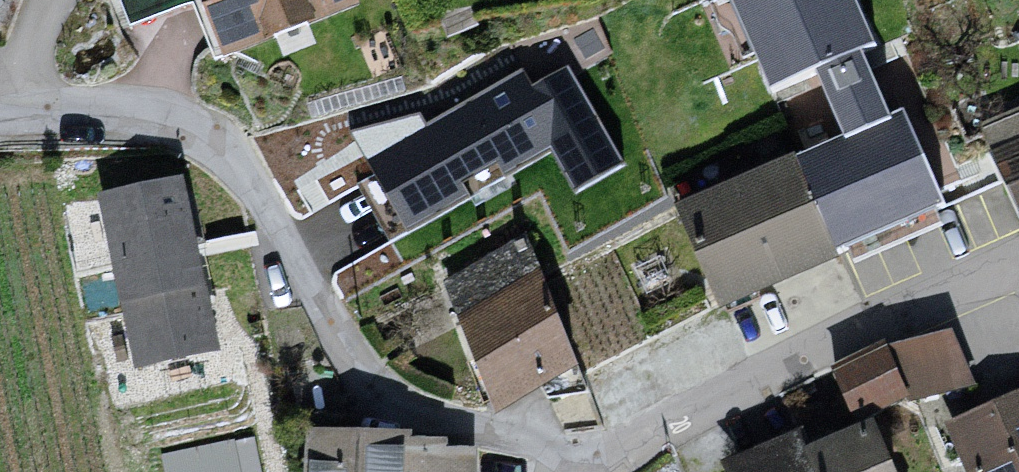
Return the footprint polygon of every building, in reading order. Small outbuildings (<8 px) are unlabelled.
[(219,51),(355,2),(354,0),(200,0),(219,51)] [(782,95),(886,55),(860,0),(736,0),(782,95)] [(556,147),(575,184),(626,159),(568,42),(367,141),(407,221),(556,147)] [(902,128),(683,211),(731,313),(949,216),(902,128)] [(179,178),(98,195),(133,362),(214,346),(179,178)] [(545,284),(468,320),(509,418),(578,378),(582,370),(545,284)] [(888,355),(833,374),(861,425),(977,394),(953,340),(888,355)] [(947,427),(970,471),(1018,471),(1018,399),(947,427)] [(730,466),(733,471),(901,471),(881,425),(811,458),(805,440),(730,466)] [(316,438),(308,464),(309,471),(480,471),(481,456),(453,456),(453,445),(419,444),(417,435),(316,438)] [(164,456),(168,471),(263,471),(256,437),(164,456)]
